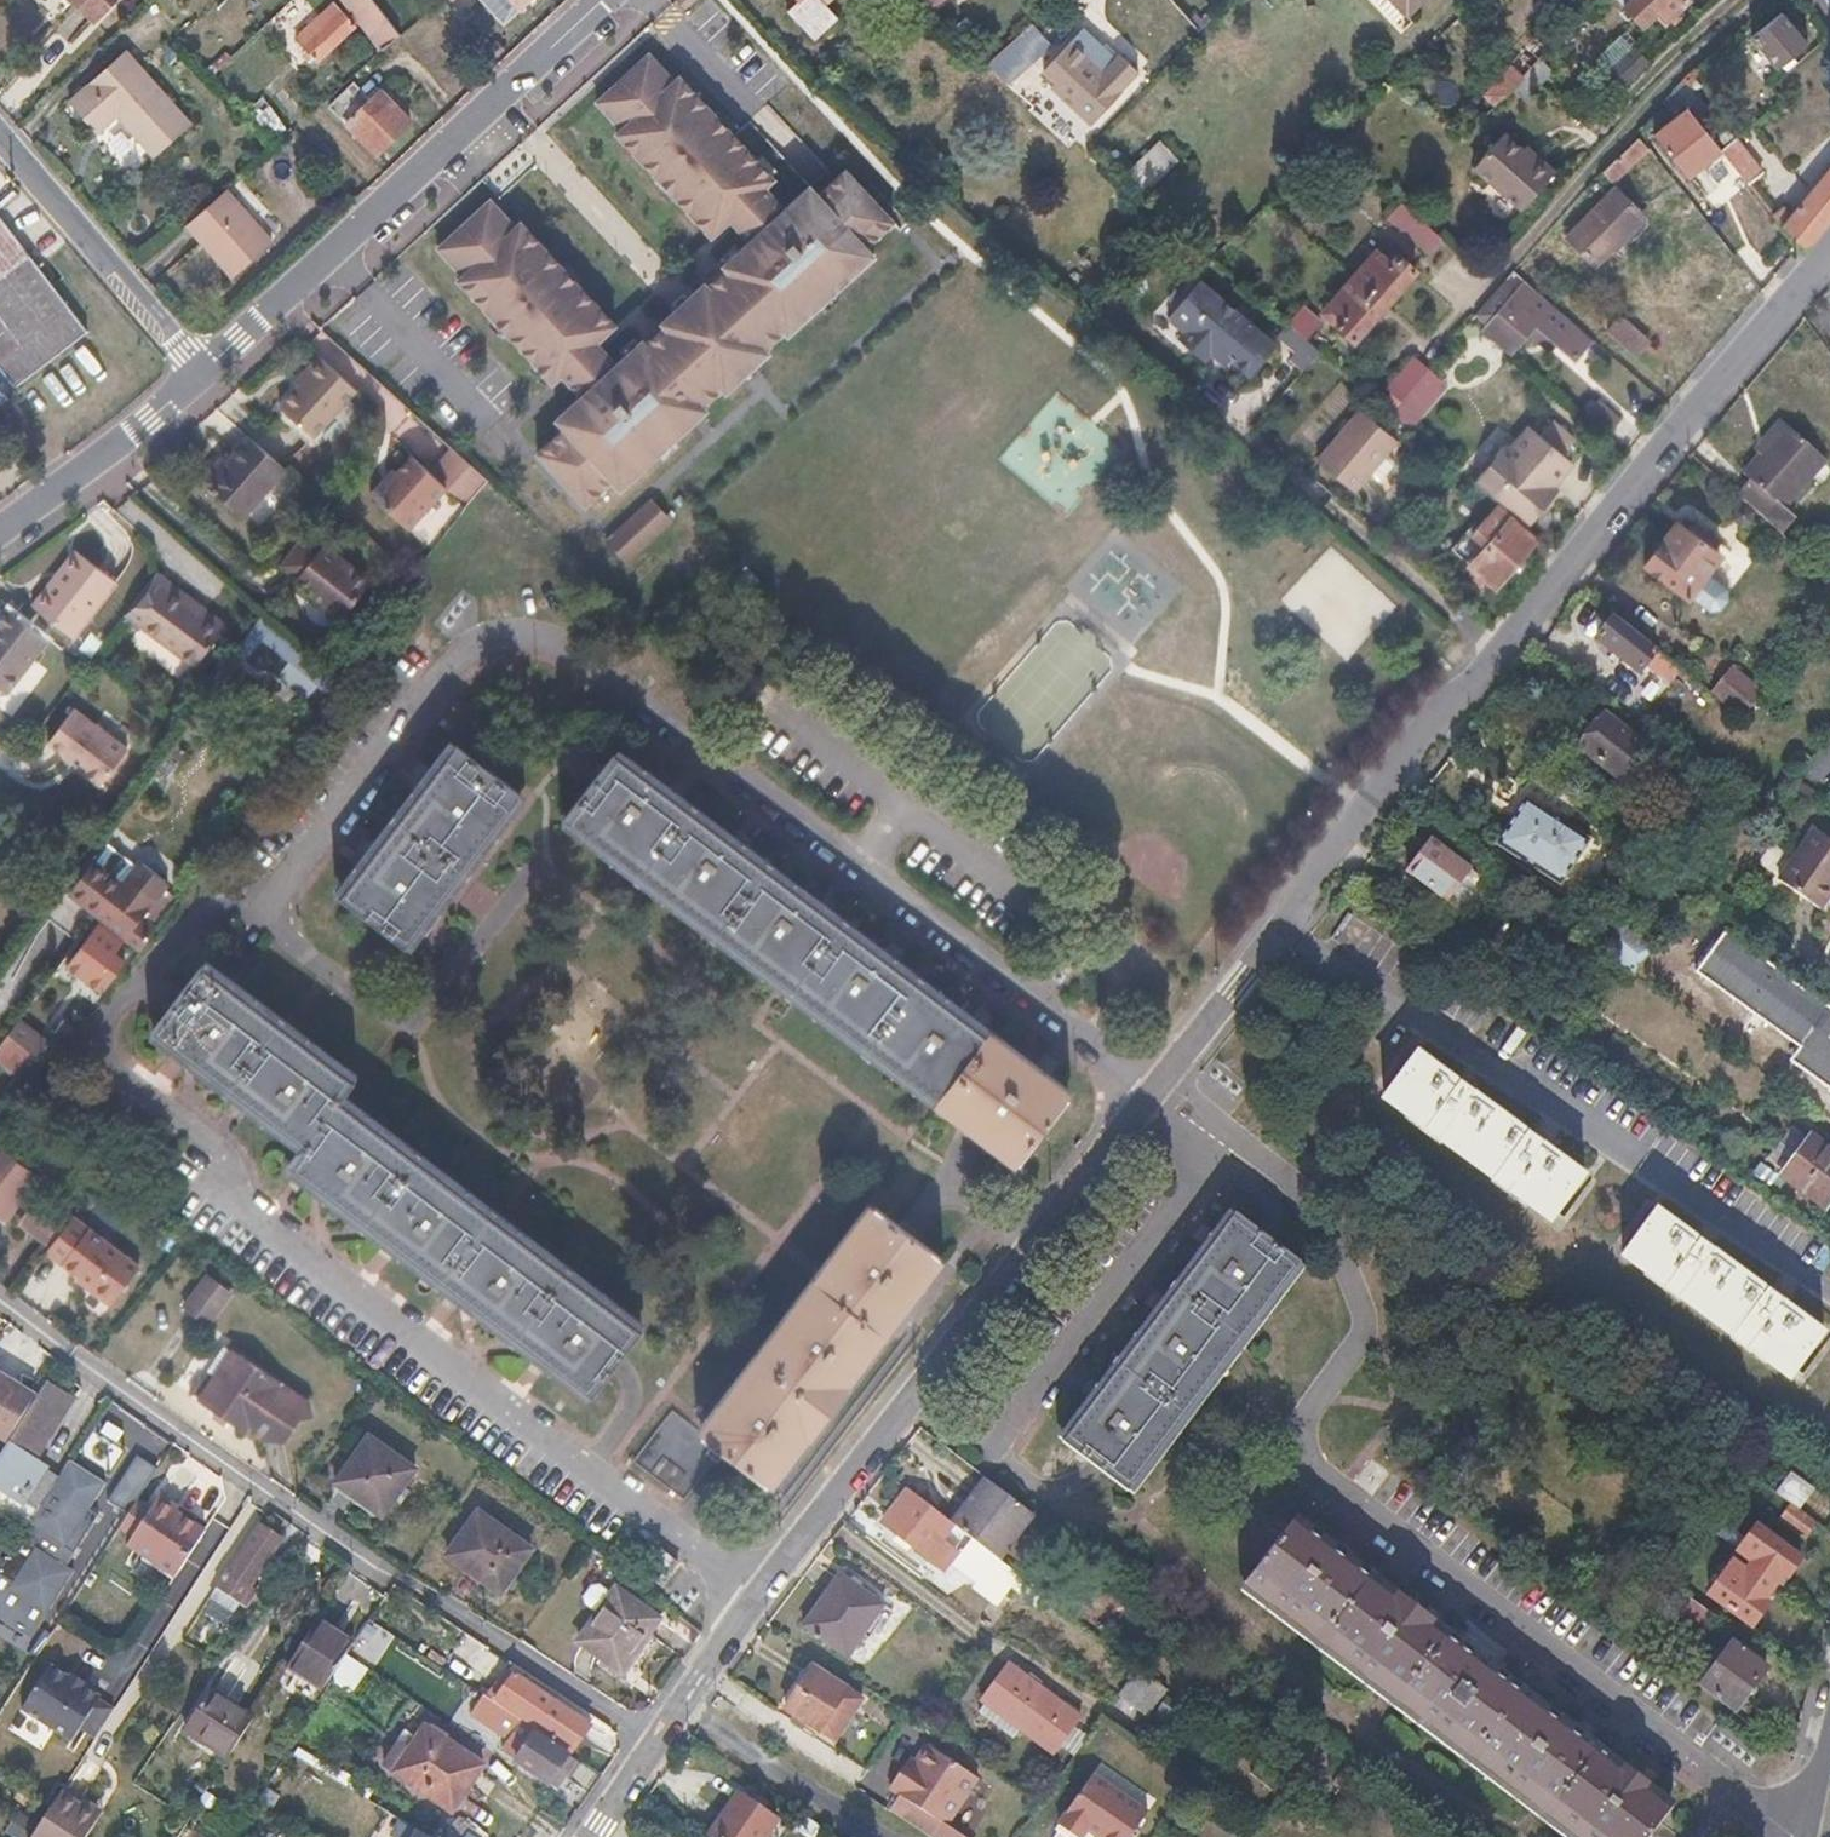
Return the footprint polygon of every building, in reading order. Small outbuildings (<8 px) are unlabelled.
[(95,19),(114,0),(75,0),(95,19)] [(297,38),(318,63),(361,22),(384,52),(402,36),(399,32),(374,0),(338,0),(297,38)] [(399,32),(420,13),(409,0),(374,0),(399,32)] [(787,9),(814,37),(838,14),(825,1),(826,0),(796,0),(787,9)] [(1404,16),(1420,0),(1388,0),(1404,16)] [(1624,6),(1643,27),(1658,14),(1666,23),(1690,1),(1689,0),(1631,0),(1624,6)] [(1782,11),(1752,36),(1778,67),(1807,43),(1782,11)] [(1005,81),(1042,42),(1024,25),(987,64),(1005,81)] [(1622,33),(1597,57),(1623,84),(1648,60),(1622,33)] [(1062,66),(1068,71),(1054,87),(1091,120),(1119,89),(1082,56),(1081,58),(1074,53),(1062,66)] [(140,71),(124,54),(69,105),(85,122),(119,90),(140,71)] [(538,453),(587,506),(614,480),(622,488),(708,409),(705,406),(724,388),(727,392),(770,352),(767,348),(786,330),(789,334),(876,255),(868,247),(896,222),(847,170),(820,195),(812,186),(787,209),(767,187),(776,179),(681,76),(675,81),(650,54),(598,103),(623,130),(618,135),(713,237),(732,220),(752,241),(726,266),(729,269),(710,287),(707,283),(664,323),(667,327),(648,345),(645,340),(619,364),(599,343),(618,326),(523,223),(518,227),(492,200),(439,248),(464,275),(459,279),(553,383),(562,374),(582,396),(557,419),(566,428),(538,453)] [(1549,68),(1540,60),(1527,74),(1536,82),(1549,68)] [(1523,77),(1512,67),(1485,95),(1496,106),(1513,88),(1523,77)] [(140,71),(119,90),(167,145),(189,124),(140,71)] [(1527,74),(1523,77),(1513,88),(1522,96),(1536,82),(1527,74)] [(353,85),(330,107),(377,154),(413,120),(383,88),(369,101),(353,85)] [(167,145),(119,90),(85,122),(97,135),(116,117),(154,157),(167,145)] [(1691,115),(1658,140),(1688,177),(1719,152),(1691,115)] [(1502,134),(1472,166),(1519,209),(1554,171),(1536,155),(1531,161),(1521,151),(1502,134)] [(1738,137),(1719,152),(1746,186),(1764,171),(1738,137)] [(1144,187),(1175,157),(1158,141),(1127,171),(1144,187)] [(1526,145),(1521,151),(1531,161),(1536,155),(1526,145)] [(1651,156),(1642,145),(1604,174),(1612,185),(1651,156)] [(1794,217),(1784,209),(1771,218),(1784,234),(1797,248),(1802,253),(1829,217),(1829,170),(1794,217)] [(214,199),(186,223),(234,278),(273,242),(226,188),(214,199)] [(1641,218),(1614,191),(1566,239),(1593,266),(1641,218)] [(1385,219),(1430,253),(1444,234),(1399,200),(1385,219)] [(28,250),(0,272),(0,358),(70,305),(28,250)] [(1389,266),(1381,259),(1359,284),(1385,306),(1414,273),(1396,257),(1389,266)] [(1198,277),(1165,314),(1181,328),(1175,335),(1201,359),(1206,353),(1215,343),(1230,357),(1250,375),(1274,346),(1198,277)] [(1501,307),(1512,317),(1497,335),(1515,350),(1527,337),(1534,343),(1544,330),(1581,361),(1596,342),(1523,280),(1501,307)] [(1385,306),(1359,284),(1340,306),(1348,313),(1334,329),(1352,345),(1385,306)] [(1305,364),(1318,349),(1306,338),(1322,320),(1304,304),(1274,338),(1305,364)] [(70,305),(0,358),(18,382),(88,328),(70,305)] [(1622,317),(1608,332),(1636,357),(1649,341),(1622,317)] [(1215,343),(1206,353),(1221,366),(1230,357),(1215,343)] [(311,375),(301,387),(282,409),(315,438),(359,388),(319,354),(305,370),(311,375)] [(1439,377),(1429,369),(1392,411),(1410,427),(1440,395),(1439,377)] [(311,375),(305,370),(295,382),(301,387),(311,375)] [(1448,385),(1439,377),(1440,395),(1448,385)] [(1621,421),(1597,401),(1581,420),(1605,440),(1621,421)] [(1399,438),(1361,406),(1317,457),(1355,489),(1399,438)] [(1503,445),(1473,481),(1493,498),(1526,526),(1547,502),(1539,495),(1550,482),(1553,485),(1572,462),(1563,454),(1575,439),(1552,420),(1540,434),(1532,426),(1511,451),(1503,445)] [(1827,464),(1785,425),(1743,471),(1753,480),(1740,495),(1782,532),(1795,518),(1786,509),(1827,464)] [(400,474),(396,471),(374,497),(413,530),(449,488),(470,506),(491,479),(439,432),(416,458),(414,457),(400,474)] [(227,463),(222,458),(202,481),(245,518),(288,469),(250,436),(227,463)] [(1553,485),(1550,482),(1539,495),(1547,502),(1558,489),(1553,485)] [(1493,498),(1468,528),(1485,543),(1469,562),(1496,585),(1538,536),(1526,526),(1493,498)] [(673,521),(653,499),(608,541),(627,562),(673,521)] [(1702,527),(1694,520),(1688,528),(1696,534),(1702,527)] [(1688,528),(1679,521),(1646,564),(1687,595),(1690,592),(1706,571),(1720,553),(1712,546),(1718,539),(1702,527),(1696,534),(1688,528)] [(310,532),(284,566),(315,589),(311,594),(342,618),(372,581),(310,532)] [(48,573),(55,578),(32,607),(74,638),(116,582),(69,545),(48,573)] [(1721,582),(1706,571),(1690,592),(1704,603),(1715,602),(1722,593),(1721,582)] [(157,572),(152,579),(202,615),(206,609),(157,572)] [(55,578),(48,573),(26,601),(32,607),(55,578)] [(152,579),(122,619),(193,672),(228,625),(206,609),(202,615),(152,579)] [(8,694),(49,640),(7,608),(0,617),(0,696),(8,694)] [(1617,616),(1599,639),(1643,674),(1650,666),(1673,685),(1685,671),(1617,616)] [(237,649),(307,698),(325,671),(256,623),(237,649)] [(1764,694),(1733,668),(1712,694),(1742,718),(1764,694)] [(129,751),(73,709),(46,745),(102,787),(129,751)] [(1645,746),(1609,715),(1583,747),(1619,777),(1645,746)] [(528,799),(465,748),(346,893),(408,943),(528,799)] [(619,755),(568,820),(785,984),(976,1128),(1020,1160),(1070,1093),(619,755)] [(1579,835),(1531,804),(1505,846),(1566,885),(1582,861),(1568,851),(1579,835)] [(1814,826),(1778,876),(1818,905),(1829,889),(1829,838),(1814,826)] [(1593,844),(1579,835),(1568,851),(1582,861),(1593,844)] [(1471,866),(1433,837),(1409,869),(1448,897),(1471,866)] [(93,860),(68,897),(97,916),(143,948),(160,926),(142,914),(134,908),(143,894),(121,879),(93,860)] [(127,871),(121,879),(143,894),(134,908),(142,914),(157,892),(127,871)] [(1656,945),(1624,922),(1604,949),(1635,972),(1656,945)] [(124,940),(99,923),(66,966),(85,981),(88,978),(103,991),(124,962),(113,954),(124,940)] [(1800,1046),(1791,1058),(1829,1087),(1829,1004),(1727,929),(1698,970),(1800,1046)] [(304,1144),(288,1164),(591,1393),(616,1360),(640,1328),(338,1100),(354,1079),(253,1004),(201,965),(152,1031),(304,1144)] [(20,1019),(8,1035),(35,1055),(37,1057),(49,1041),(20,1019)] [(0,1045),(0,1062),(19,1076),(35,1055),(8,1035),(0,1045)] [(1416,1051),(1385,1095),(1554,1217),(1585,1174),(1416,1051)] [(1811,1132),(1782,1171),(1829,1206),(1829,1205),(1829,1145),(1811,1132)] [(0,1152),(0,1218),(5,1222),(36,1181),(0,1152)] [(42,1192),(24,1215),(49,1236),(67,1212),(42,1192)] [(905,1228),(876,1205),(702,1434),(671,1410),(650,1437),(631,1462),(682,1499),(720,1448),(767,1483),(939,1254),(905,1228)] [(1828,1333),(1657,1210),(1627,1252),(1797,1377),(1828,1333)] [(1273,1241),(1235,1213),(1064,1439),(1129,1487),(1176,1426),(1239,1341),(1301,1260),(1273,1241)] [(95,1231),(73,1214),(48,1248),(69,1265),(95,1231)] [(95,1231),(69,1265),(79,1272),(91,1281),(87,1285),(108,1301),(136,1264),(95,1231)] [(79,1272),(76,1277),(87,1285),(91,1281),(79,1272)] [(226,1291),(202,1273),(181,1304),(205,1321),(226,1291)] [(198,1377),(189,1390),(246,1429),(248,1426),(266,1439),(284,1442),(300,1418),(310,1415),(312,1412),(309,1403),(225,1345),(216,1358),(218,1360),(203,1381),(198,1377)] [(0,1369),(0,1434),(8,1440),(38,1394),(0,1369)] [(8,1440),(0,1452),(0,1488),(26,1505),(35,1511),(58,1476),(25,1454),(66,1394),(47,1380),(38,1394),(8,1440)] [(413,1467),(368,1435),(335,1481),(380,1513),(413,1467)] [(132,1510),(151,1464),(132,1456),(112,1501),(132,1510)] [(1815,1489),(1795,1474),(1780,1493),(1792,1502),(1800,1508),(1815,1489)] [(1018,1500),(988,1477),(954,1522),(991,1550),(1000,1557),(1035,1513),(1018,1500)] [(13,1523),(26,1505),(0,1488),(0,1515),(13,1523)] [(910,1488),(884,1523),(944,1569),(957,1552),(941,1539),(954,1522),(910,1488)] [(1671,1497),(1663,1507),(1734,1561),(1742,1551),(1738,1548),(1671,1497)] [(1800,1508),(1792,1502),(1780,1517),(1807,1537),(1818,1522),(1800,1508)] [(531,1549),(480,1511),(447,1555),(499,1593),(531,1549)] [(1245,1584),(1572,1836),(1650,1836),(1672,1808),(1295,1518),(1245,1584)] [(1757,1522),(1738,1548),(1742,1551),(1780,1579),(1785,1572),(1790,1576),(1805,1557),(1757,1522)] [(281,1538),(260,1523),(213,1595),(233,1609),(238,1602),(245,1607),(257,1589),(251,1585),(281,1538)] [(142,1525),(135,1536),(119,1560),(112,1571),(159,1602),(189,1555),(142,1525)] [(135,1536),(122,1527),(105,1551),(119,1560),(135,1536)] [(0,1567),(0,1592),(48,1615),(72,1564),(15,1537),(0,1567)] [(1000,1557),(991,1550),(973,1575),(988,1586),(997,1576),(1010,1586),(1013,1583),(1042,1606),(1050,1596),(1000,1557)] [(1734,1561),(1711,1592),(1755,1625),(1771,1604),(1765,1599),(1780,1579),(1742,1551),(1734,1561)] [(678,1566),(659,1552),(644,1573),(663,1587),(678,1566)] [(884,1604),(840,1575),(805,1628),(849,1657),(884,1604)] [(584,1607),(596,1615),(578,1641),(623,1671),(658,1620),(613,1590),(609,1596),(596,1587),(589,1588),(582,1598),(584,1607)] [(1685,1591),(1676,1603),(1705,1624),(1715,1612),(1685,1591)] [(15,1606),(0,1629),(0,1658),(7,1647),(16,1653),(38,1621),(15,1606)] [(352,1646),(315,1622),(289,1664),(325,1687),(352,1646)] [(1769,1664),(1736,1639),(1714,1668),(1702,1659),(1691,1674),(1736,1708),(1769,1664)] [(1012,1663),(985,1698),(1060,1754),(1086,1718),(1012,1663)] [(69,1678),(50,1665),(21,1709),(71,1742),(79,1729),(95,1739),(113,1711),(98,1702),(100,1699),(84,1689),(87,1685),(72,1675),(69,1678)] [(12,1677),(0,1669),(0,1696),(12,1677)] [(849,1691),(816,1669),(788,1710),(838,1744),(861,1707),(865,1702),(849,1691)] [(1135,1669),(1119,1696),(1148,1714),(1164,1687),(1135,1669)] [(538,1689),(513,1673),(496,1700),(572,1750),(590,1723),(551,1697),(542,1711),(529,1703),(538,1689)] [(214,1690),(211,1689),(187,1727),(189,1729),(214,1690)] [(551,1697),(538,1689),(529,1703),(542,1711),(551,1697)] [(254,1718),(214,1690),(189,1729),(229,1756),(254,1718)] [(483,1695),(473,1711),(506,1732),(516,1716),(483,1695)] [(478,1765),(420,1728),(391,1775),(449,1812),(478,1765)] [(568,1756),(527,1728),(508,1757),(550,1784),(568,1756)] [(931,1749),(901,1793),(913,1800),(902,1817),(932,1836),(968,1836),(952,1826),(981,1782),(931,1749)] [(1096,1774),(1061,1824),(1080,1836),(1083,1836),(1089,1829),(1101,1836),(1132,1836),(1150,1812),(1096,1774)] [(61,1791),(40,1825),(31,1836),(84,1836),(96,1819),(79,1808),(82,1804),(61,1791)] [(739,1793),(712,1833),(718,1836),(766,1836),(778,1820),(739,1793)] [(82,1804),(79,1808),(96,1819),(102,1810),(85,1799),(82,1804)] [(653,1836),(681,1836),(662,1824),(653,1836)] [(408,1836),(430,1836),(414,1827),(408,1836)]
